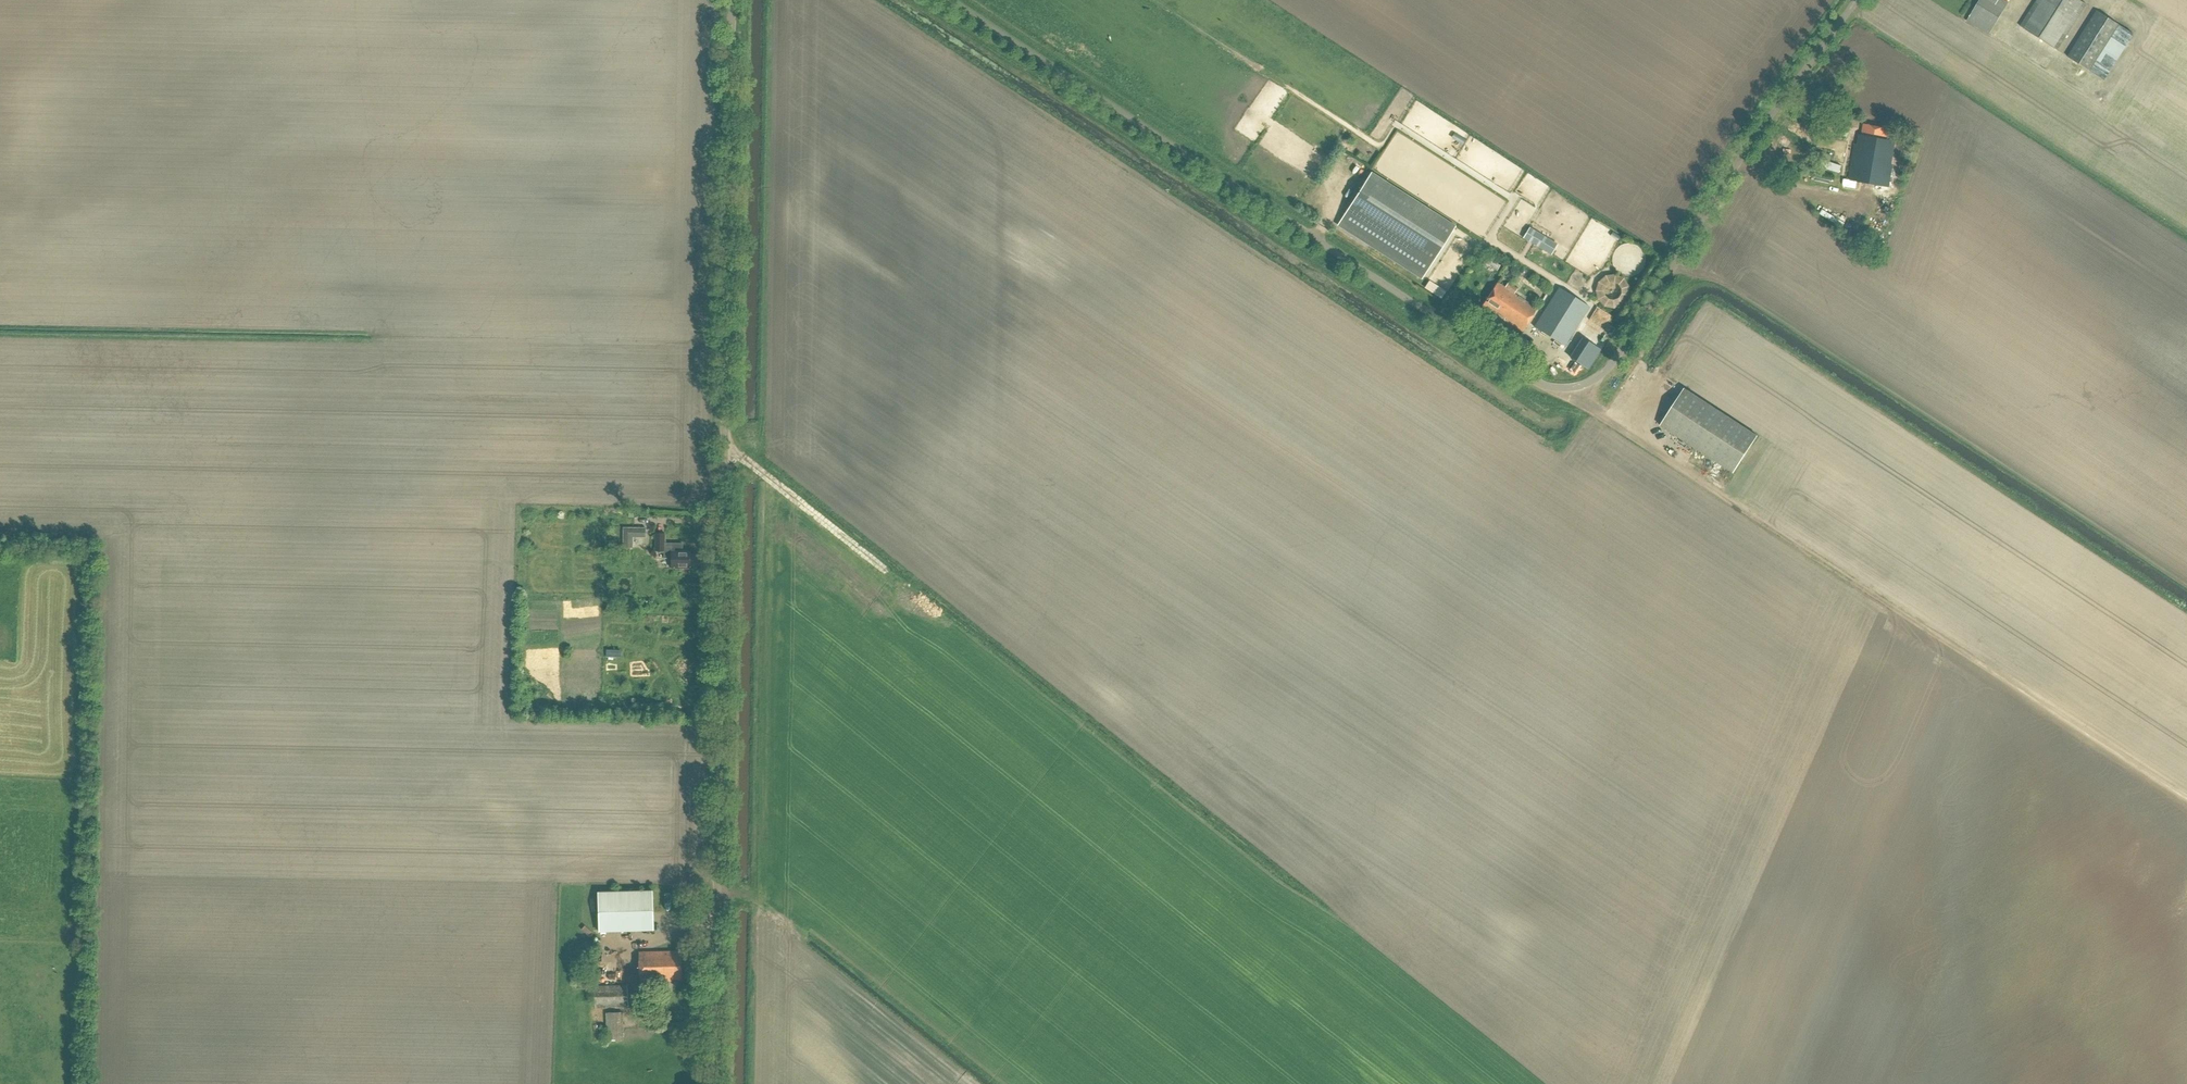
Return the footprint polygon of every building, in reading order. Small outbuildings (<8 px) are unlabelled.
[(1967,21),(1987,33),(2008,0),(1980,0),(1967,21)] [(2020,26),(2058,50),(2087,4),(2081,0),(2037,0),(2020,26)] [(2097,10),(2068,56),(2091,71),(2120,25),(2097,10)] [(1887,187),(1895,147),(1892,147),(1893,142),(1887,141),(1889,129),(1863,125),(1861,136),(1854,135),(1846,179),(1843,179),(1842,186),(1854,189),(1855,181),(1887,187)] [(1423,277),(1455,226),(1371,173),(1338,224),(1423,277)] [(1523,238),(1551,255),(1558,244),(1529,227),(1523,238)] [(1515,295),(1518,291),(1508,284),(1505,289),(1498,284),(1483,306),(1522,332),(1537,310),(1515,295)] [(1553,297),(1534,326),(1561,345),(1584,310),(1564,297),(1561,302),(1553,297)] [(1574,359),(1593,367),(1603,345),(1584,337),(1574,359)] [(1685,388),(1661,425),(1734,473),(1758,436),(1685,388)] [(646,537),(646,527),(624,527),(623,547),(633,547),(633,536),(646,537)] [(664,550),(665,543),(665,533),(656,533),(656,550),(664,550)] [(673,558),(672,567),(691,567),(691,564),(700,564),(701,554),(691,554),(691,550),(678,550),(679,543),(665,543),(664,550),(666,550),(666,558),(673,558)] [(653,930),(652,890),(598,891),(599,931),(653,930)] [(674,980),(674,978),(683,978),(682,950),(640,951),(641,983),(663,983),(663,981),(674,980)] [(627,985),(594,985),(594,1008),(628,1007),(627,985)] [(606,1012),(607,1041),(624,1040),(624,1012),(606,1012)]
